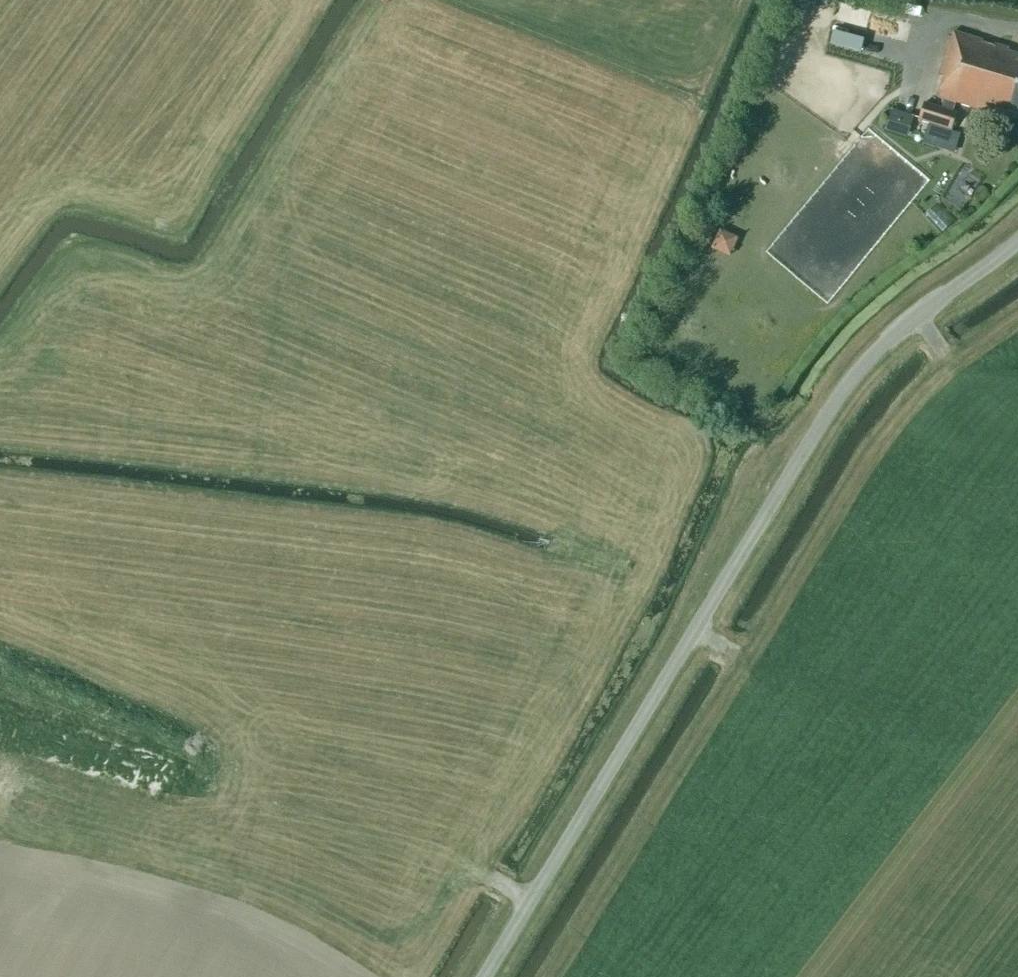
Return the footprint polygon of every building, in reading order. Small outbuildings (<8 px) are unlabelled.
[(830,46),(861,54),(865,40),(834,32),(830,46)] [(943,79),(937,98),(944,100),(941,109),(923,104),(918,119),(918,122),(951,131),(956,114),(958,104),(1000,117),(1000,114),(1017,120),(1017,52),(953,32),(939,77),(943,79)] [(907,115),(891,110),(885,130),(901,135),(907,115)] [(926,215),(943,233),(953,225),(936,206),(926,215)] [(720,231),(712,250),(731,258),(739,239),(720,231)]
